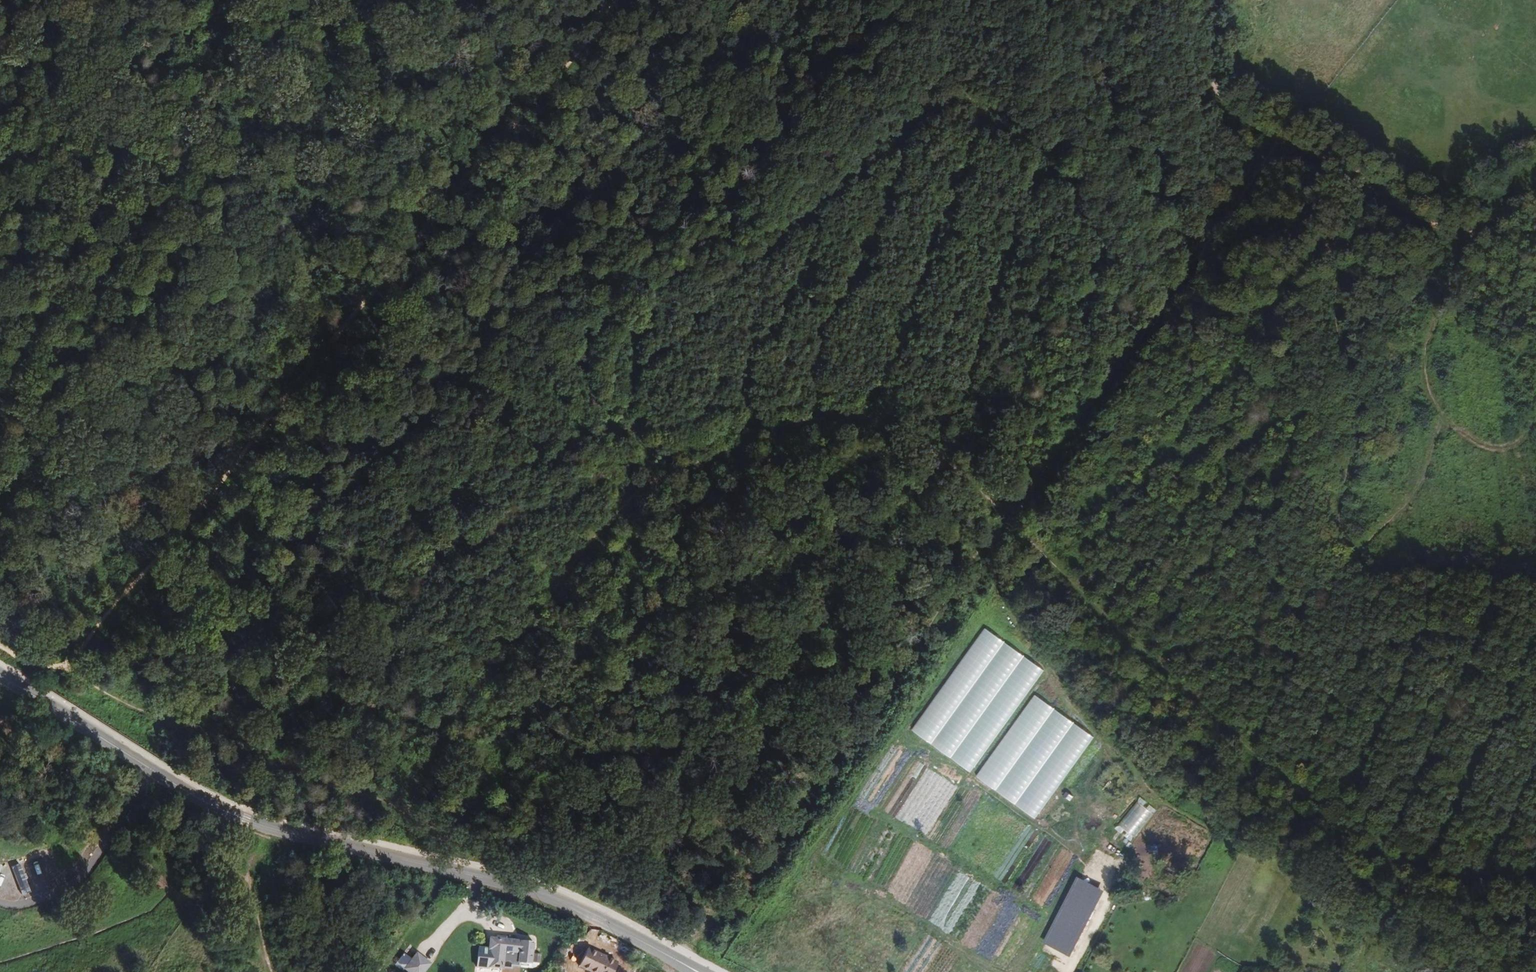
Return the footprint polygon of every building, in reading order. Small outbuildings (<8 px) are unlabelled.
[(496,942),(494,954),(496,954),(494,971),(496,971),(517,971),(524,971),(525,969),(537,971),(540,948),(496,942)] [(600,971),(616,971),(622,960),(610,956),(602,951),(591,947),(583,962),(600,971)] [(602,951),(610,956),(612,952),(612,949),(606,947),(604,947),(602,948),(602,951)] [(420,956),(408,971),(432,971),(436,968),(420,956)] [(584,971),(600,971),(583,962),(579,970),(584,971)]
